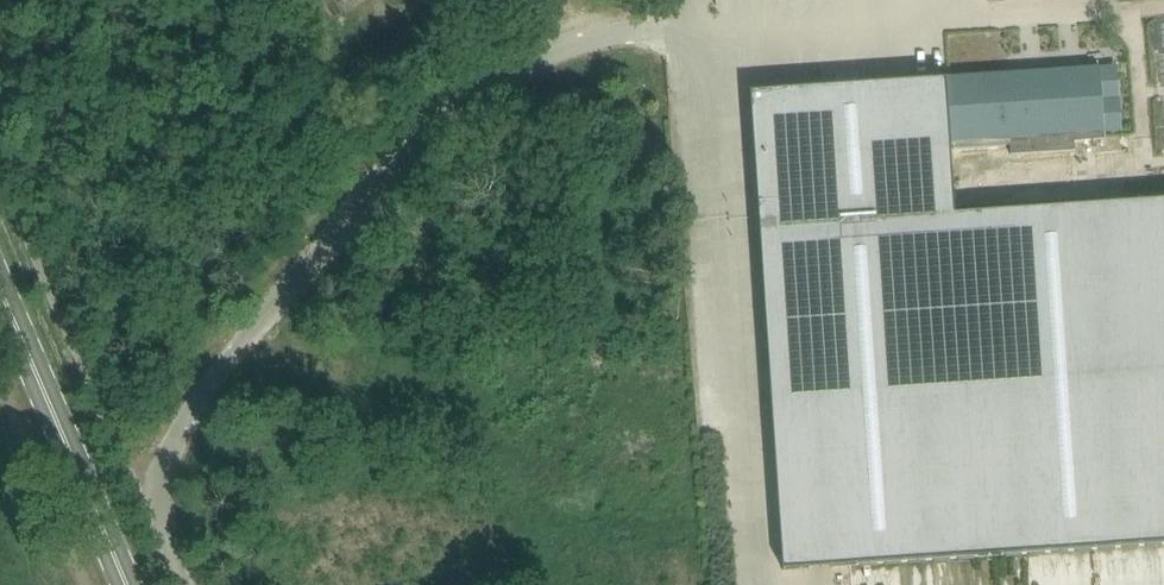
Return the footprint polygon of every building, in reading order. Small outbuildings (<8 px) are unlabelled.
[(810,568),(1163,544),(1163,200),(956,215),(951,144),(1105,133),(1101,67),(942,77),(889,81),(778,89),(783,162),(810,568)]
